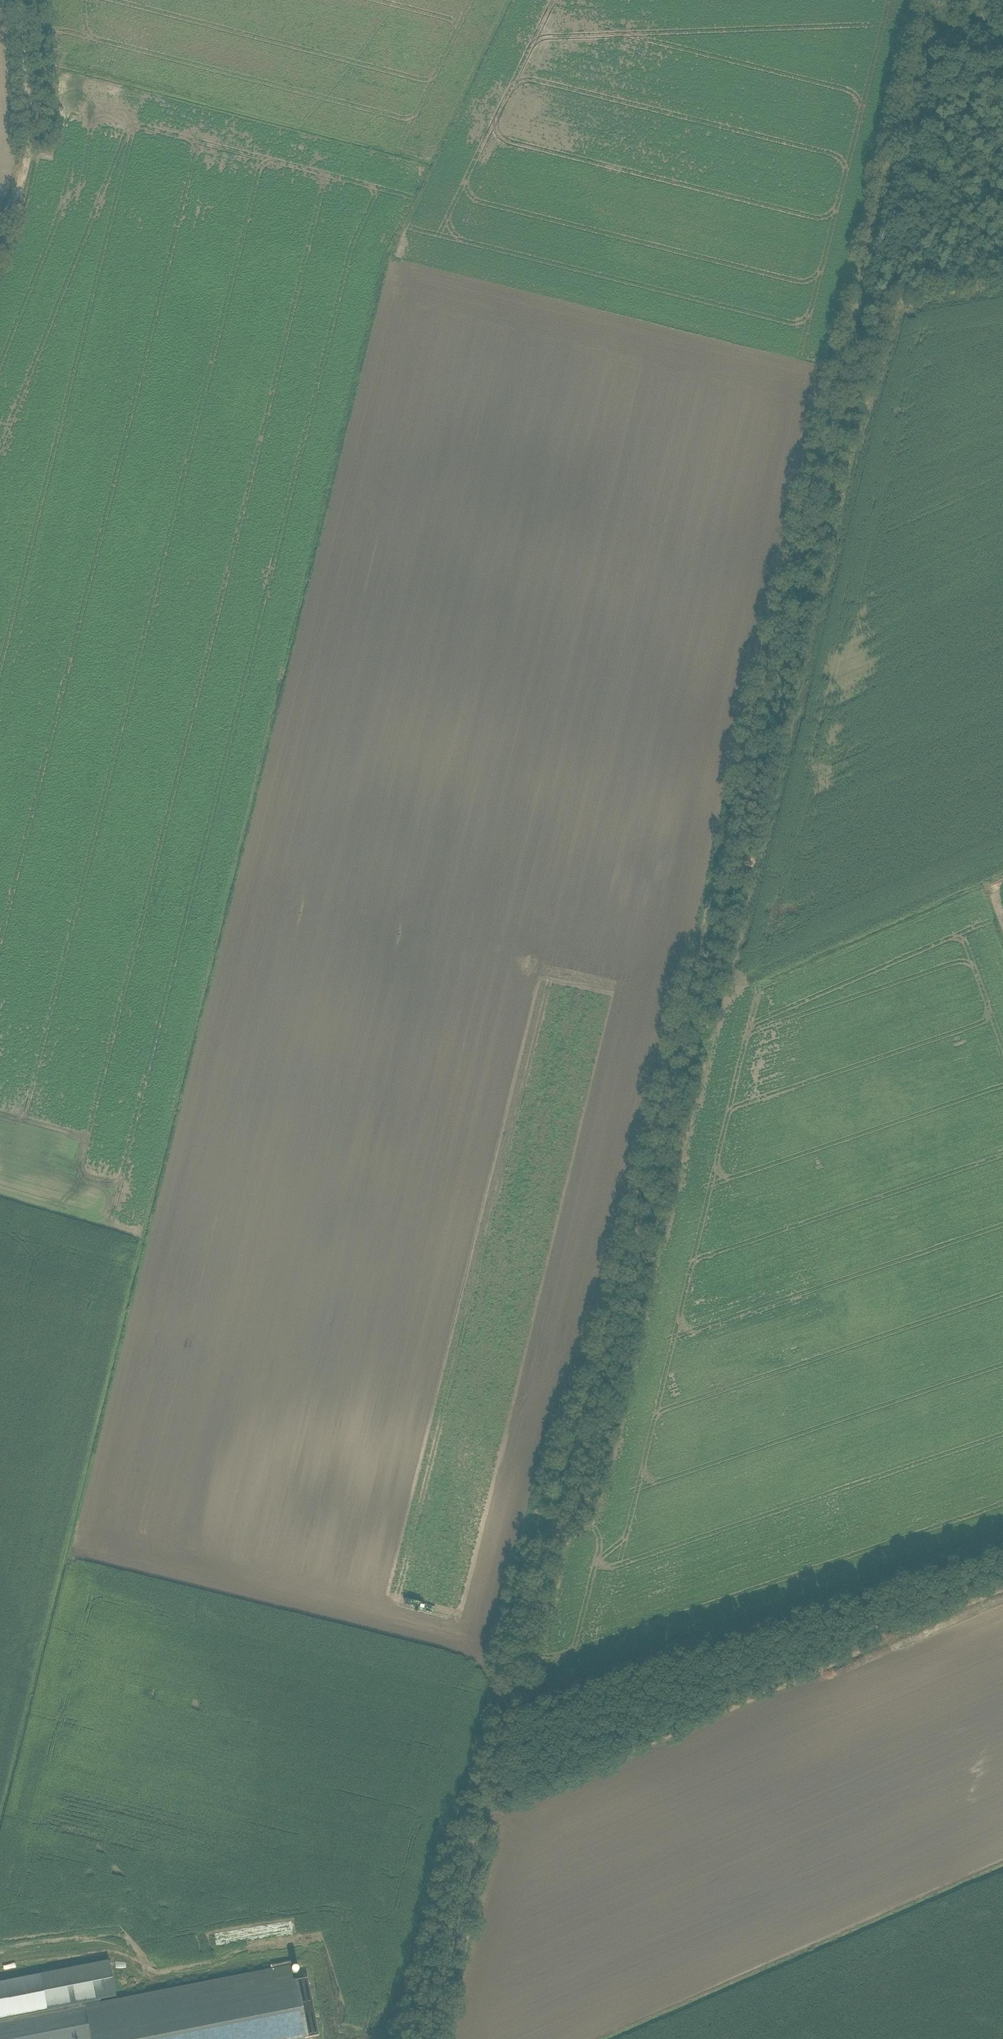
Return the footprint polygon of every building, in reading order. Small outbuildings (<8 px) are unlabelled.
[(115,1996),(108,1960),(0,1982),(0,2019),(115,1996)] [(304,2038),(319,2035),(307,1978),(293,1981),(290,1966),(114,2000),(100,2003),(99,2000),(0,2020),(0,2038),(304,2038)]
